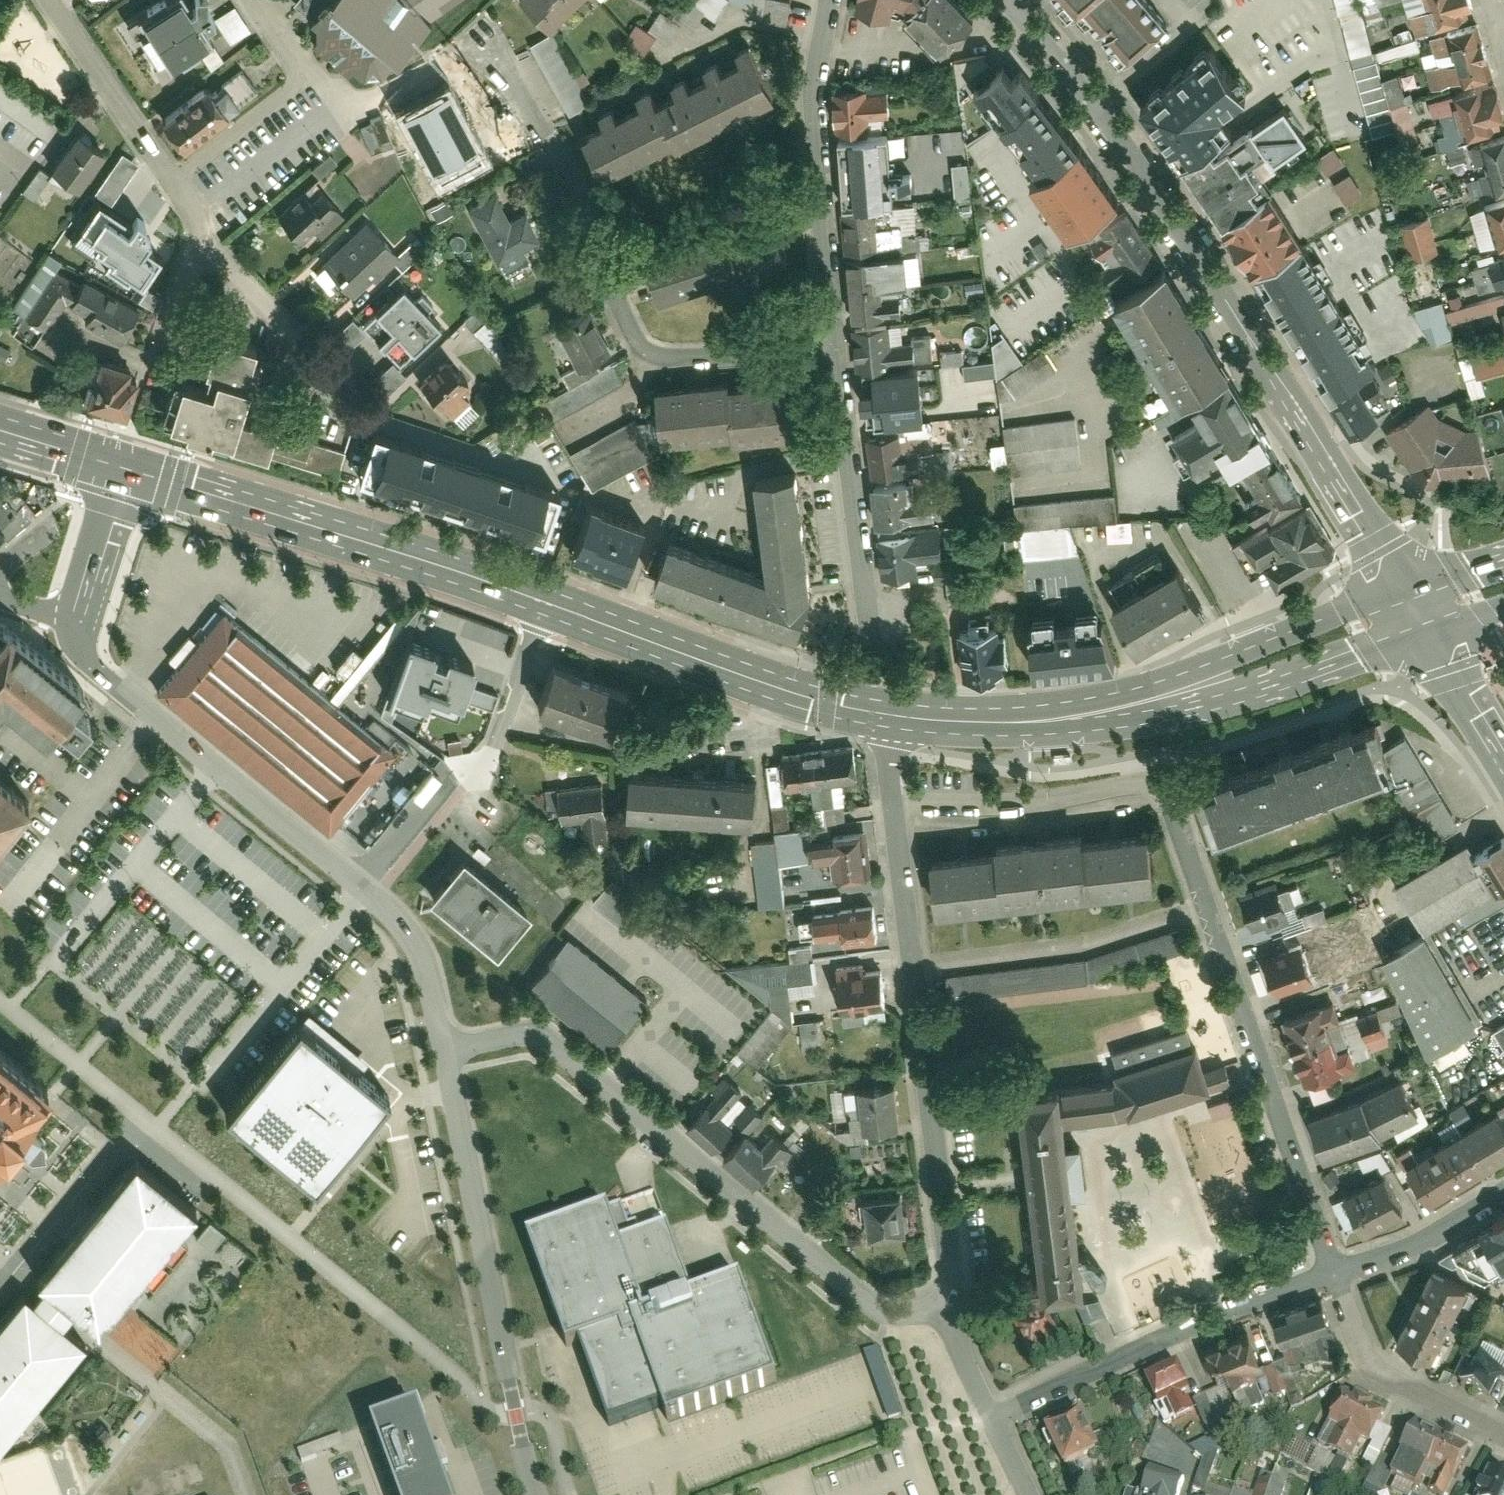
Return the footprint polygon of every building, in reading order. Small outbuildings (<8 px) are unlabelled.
[(128,27),(162,78),(210,46),(197,27),(230,6),(227,0),(169,0),(128,27)] [(301,34),(360,82),(387,81),(432,26),(423,18),(453,0),(330,0),(301,34)] [(548,32),(581,0),(518,0),(548,32)] [(625,46),(645,58),(657,39),(668,45),(680,26),(692,34),(705,13),(716,20),(728,0),(673,0),(666,12),(661,9),(649,28),(639,22),(625,46)] [(853,5),(884,14),(888,0),(854,0),(853,5)] [(941,43),(972,13),(959,0),(900,0),(941,43)] [(1163,24),(1144,0),(1065,0),(1072,8),(1078,3),(1121,57),(1163,24)] [(1360,0),(1336,0),(1374,137),(1396,131),(1360,0)] [(1474,0),(1426,0),(1428,8),(1412,13),(1418,34),(1461,21),(1459,14),(1476,9),(1474,0)] [(233,5),(213,17),(230,42),(249,30),(233,5)] [(1431,91),(1494,70),(1479,23),(1432,38),(1441,64),(1424,69),(1431,91)] [(1378,57),(1419,49),(1417,38),(1376,46),(1378,57)] [(591,102),(557,43),(537,54),(572,113),(591,102)] [(1140,107),(1181,163),(1211,140),(1217,148),(1233,136),(1218,116),(1243,97),(1210,54),(1140,107)] [(596,126),(573,137),(595,184),(664,151),(668,161),(770,113),(745,59),(733,65),(736,71),(719,78),(717,72),(700,80),(703,86),(685,95),(682,88),(669,95),(672,101),(651,111),(643,94),(629,101),(633,109),(613,118),(610,110),(592,119),(596,126)] [(1015,73),(1004,59),(975,82),(1006,118),(1043,91),(1024,65),(1015,73)] [(203,87),(158,122),(178,148),(257,88),(243,71),(210,97),(203,87)] [(443,128),(478,167),(509,139),(473,99),(458,112),(425,75),(399,98),(433,137),(443,128)] [(1499,93),(1488,96),(1485,85),(1454,95),(1468,138),(1497,129),(1495,124),(1503,122),(1503,110),(1499,93)] [(860,91),(831,92),(834,132),(861,130),(860,119),(887,117),(886,93),(860,95),(860,91)] [(1055,106),(1043,91),(1006,118),(1007,120),(1017,134),(1042,166),(1031,175),(1071,228),(1119,193),(1082,142),(1055,106)] [(1286,177),(1325,152),(1287,101),(1251,126),(1286,177)] [(371,125),(362,129),(371,153),(392,145),(382,117),(370,122),(371,125)] [(1211,140),(1181,163),(1223,220),(1267,190),(1286,177),(1251,126),(1233,136),(1217,148),(1211,140)] [(836,133),(841,206),(895,202),(894,188),(918,187),(916,164),(892,166),(889,129),(836,133)] [(75,135),(51,172),(77,190),(102,153),(75,135)] [(1483,145),(1495,191),(1503,189),(1503,140),(1483,145)] [(94,197),(67,245),(142,287),(159,257),(144,248),(151,234),(146,232),(165,198),(144,187),(133,207),(118,199),(138,161),(118,151),(93,197),(94,197)] [(335,162),(327,153),(312,166),(319,176),(335,162)] [(967,161),(952,162),(954,194),(969,194),(967,161)] [(49,175),(39,168),(23,190),(33,197),(49,175)] [(1345,203),(1362,193),(1350,172),(1332,182),(1345,203)] [(337,216),(313,188),(279,216),(303,244),(337,216)] [(1267,190),(1223,220),(1254,273),(1297,247),(1301,245),(1267,190)] [(496,194),(467,208),(493,261),(539,238),(525,209),(507,217),(496,194)] [(1487,205),(1499,248),(1503,246),(1503,200),(1487,205)] [(843,210),(847,252),(883,249),(881,225),(893,224),(891,205),(843,210)] [(1116,295),(1165,260),(1128,209),(1079,243),(1116,295)] [(654,249),(668,297),(784,263),(770,215),(654,249)] [(1441,253),(1432,219),(1406,226),(1415,260),(1441,253)] [(350,289),(394,253),(372,227),(328,263),(350,289)] [(1297,247),(1254,273),(1330,393),(1372,366),(1297,247)] [(14,306),(49,326),(63,302),(88,316),(85,322),(118,340),(140,302),(101,280),(99,284),(60,262),(63,257),(47,248),(14,306)] [(848,255),(852,317),(886,314),(884,272),(897,271),(896,252),(848,255)] [(1232,367),(1165,260),(1116,295),(1177,399),(1192,391),(1232,367)] [(406,365),(445,329),(410,291),(371,328),(406,365)] [(1456,308),(1461,327),(1502,317),(1503,327),(1503,296),(1456,308)] [(1427,345),(1452,337),(1440,299),(1414,307),(1427,345)] [(481,305),(464,317),(471,326),(488,314),(481,305)] [(484,318),(472,329),(508,372),(521,361),(484,318)] [(570,387),(617,364),(594,318),(560,335),(575,365),(562,371),(570,387)] [(365,333),(352,320),(333,338),(346,351),(365,333)] [(852,323),(857,370),(860,369),(888,366),(887,359),(915,356),(913,342),(890,344),(888,320),(852,323)] [(168,382),(156,421),(173,426),(171,432),(335,474),(342,451),(307,440),(311,427),(271,415),(278,391),(246,381),(251,365),(243,363),(248,348),(206,336),(195,374),(204,376),(199,391),(168,382)] [(0,346),(0,357),(4,359),(8,350),(0,346)] [(1470,377),(1503,368),(1503,347),(1464,358),(1470,377)] [(940,351),(941,364),(964,362),(963,349),(940,351)] [(1004,397),(1025,393),(1056,370),(1041,351),(1010,373),(999,375),(1004,397)] [(470,384),(448,361),(425,383),(446,406),(470,384)] [(97,362),(83,406),(122,418),(134,378),(126,375),(128,371),(97,362)] [(404,376),(391,363),(373,382),(385,394),(404,376)] [(860,369),(867,425),(924,419),(918,363),(888,366),(860,369)] [(543,401),(552,419),(626,383),(617,364),(570,387),(543,401)] [(1391,366),(1335,400),(1354,432),(1396,406),(1386,390),(1400,381),(1391,366)] [(1224,449),(1238,474),(1280,449),(1232,367),(1192,391),(1206,415),(1177,431),(1197,465),(1224,449)] [(724,380),(660,384),(664,440),(727,436),(727,443),(806,438),(802,381),(725,386),(724,380)] [(1439,410),(1389,433),(1416,477),(1445,491),(1495,487),(1479,429),(1465,429),(1448,422),(1439,410)] [(656,457),(636,418),(572,451),(592,490),(656,457)] [(1083,466),(1078,421),(1006,430),(1012,474),(1083,466)] [(868,433),(873,478),(906,474),(900,430),(868,433)] [(540,545),(556,498),(376,439),(360,486),(540,545)] [(1268,526),(1309,501),(1280,449),(1238,474),(1254,498),(1242,506),(1252,522),(1262,516),(1268,526)] [(795,470),(753,474),(764,574),(666,538),(651,579),(794,631),(809,590),(795,470)] [(874,482),(878,525),(937,520),(935,502),(906,505),(906,496),(917,495),(915,478),(874,482)] [(7,537),(29,519),(0,495),(0,531),(7,537)] [(1018,505),(1021,533),(1076,528),(1119,524),(1116,496),(1018,505)] [(1268,526),(1234,547),(1252,576),(1262,570),(1272,587),(1337,548),(1309,501),(1268,526)] [(584,504),(566,555),(625,575),(643,524),(584,504)] [(882,532),(886,577),(919,574),(918,559),(942,557),(939,527),(882,532)] [(1021,533),(1029,621),(1045,619),(1044,611),(1057,609),(1052,554),(1078,551),(1076,528),(1021,533)] [(1111,605),(1138,650),(1204,611),(1178,567),(1168,573),(1157,554),(1110,581),(1121,600),(1111,605)] [(945,561),(934,562),(936,580),(963,577),(961,555),(945,557),(945,561)] [(228,617),(165,694),(331,829),(395,752),(324,695),(228,617)] [(0,699),(45,736),(53,726),(74,743),(94,719),(71,700),(84,685),(7,620),(0,628),(0,699)] [(1103,625),(1029,640),(1038,679),(1111,664),(1103,625)] [(436,642),(410,633),(382,714),(418,738),(432,699),(456,707),(460,697),(490,707),(495,694),(464,683),(474,656),(446,647),(443,655),(433,651),(436,642)] [(1000,635),(960,637),(962,678),(1002,676),(1000,635)] [(294,652),(286,662),(308,679),(316,669),(294,652)] [(612,733),(626,693),(554,668),(540,708),(612,733)] [(1212,785),(1192,792),(1210,840),(1385,776),(1376,750),(1368,729),(1351,735),(1348,727),(1330,734),(1333,741),(1291,756),(1288,749),(1271,755),(1274,762),(1230,778),(1228,771),(1209,778),(1212,785)] [(1385,776),(1423,843),(1452,825),(1400,736),(1376,750),(1385,776)] [(860,778),(856,749),(791,758),(794,786),(860,778)] [(631,812),(757,816),(758,776),(633,772),(631,812)] [(29,797),(0,773),(0,832),(29,797)] [(609,836),(605,785),(559,788),(562,821),(582,820),(583,838),(609,836)] [(835,880),(868,875),(861,832),(809,840),(812,859),(831,856),(835,880)] [(925,858),(931,912),(1148,887),(1141,834),(1077,841),(1076,833),(990,843),(990,850),(925,858)] [(1397,886),(1424,932),(1503,885),(1503,840),(1477,856),(1470,844),(1397,886)] [(458,863),(427,901),(492,956),(524,918),(458,863)] [(615,875),(592,896),(617,923),(640,902),(615,875)] [(1296,912),(1284,882),(1250,896),(1262,925),(1296,912)] [(878,939),(874,908),(819,915),(821,936),(844,933),(846,943),(878,939)] [(1338,978),(1376,964),(1361,923),(1323,937),(1338,978)] [(1079,956),(941,973),(944,1000),(1081,984),(1181,950),(1172,927),(1079,956)] [(1479,1022),(1424,932),(1381,957),(1426,1054),(1479,1022)] [(569,939),(531,986),(609,1049),(647,1001),(569,939)] [(1321,978),(1309,948),(1273,962),(1284,992),(1321,978)] [(846,1008),(889,1004),(885,968),(843,973),(846,1008)] [(1287,1015),(1310,1085),(1359,1068),(1352,1048),(1343,1022),(1335,998),(1287,1015)] [(774,1006),(738,1051),(756,1066),(793,1021),(774,1006)] [(1378,1011),(1343,1022),(1352,1048),(1386,1037),(1378,1011)] [(817,1018),(800,1019),(802,1050),(819,1049),(817,1018)] [(390,1093),(300,1021),(225,1113),(315,1185),(342,1152),(390,1093)] [(1013,1089),(1038,1292),(1082,1287),(1070,1195),(1085,1193),(1078,1141),(1063,1143),(1061,1125),(1121,1119),(1206,1094),(1204,1089),(1225,1082),(1220,1065),(1205,1069),(1197,1043),(1188,1045),(1183,1031),(1109,1053),(1115,1071),(1107,1074),(1108,1077),(1056,1083),(1013,1089)] [(12,1144),(33,1161),(46,1145),(25,1127),(50,1098),(0,1056),(0,1158),(12,1144)] [(684,1122),(754,1186),(789,1148),(762,1122),(766,1118),(724,1079),(684,1122)] [(897,1126),(893,1083),(860,1087),(864,1129),(897,1126)] [(1308,1113),(1322,1160),(1383,1142),(1369,1095),(1308,1113)] [(1230,1097),(1208,1104),(1213,1117),(1234,1109),(1230,1097)] [(1503,1125),(1503,1103),(1494,1108),(1503,1125)] [(1427,1201),(1503,1156),(1503,1125),(1494,1108),(1419,1153),(1414,1145),(1399,1154),(1427,1201)] [(134,1161),(36,1280),(43,1286),(33,1298),(26,1292),(0,1324),(0,1447),(87,1341),(64,1323),(65,1318),(73,1312),(97,1332),(196,1212),(134,1161)] [(1404,1208),(1387,1175),(1350,1193),(1367,1227),(1404,1208)] [(907,1230),(902,1190),(863,1196),(868,1235),(907,1230)] [(662,1407),(668,1425),(783,1384),(744,1276),(694,1294),(670,1226),(636,1237),(623,1200),(525,1236),(567,1353),(578,1349),(606,1427),(662,1407)] [(1453,1248),(1457,1255),(1492,1274),(1503,1267),(1503,1216),(1453,1248)] [(195,1235),(210,1248),(223,1233),(209,1220),(195,1235)] [(1465,1286),(1427,1269),(1395,1338),(1433,1355),(1465,1286)] [(1100,1295),(1074,1301),(1081,1328),(1106,1322),(1100,1295)] [(1323,1302),(1273,1318),(1282,1346),(1316,1335),(1323,1356),(1338,1351),(1323,1302)] [(1017,1328),(1031,1358),(1063,1344),(1048,1313),(1017,1328)] [(1248,1331),(1198,1351),(1208,1377),(1224,1370),(1235,1395),(1255,1387),(1245,1364),(1259,1358),(1248,1331)] [(883,1421),(898,1417),(880,1348),(865,1351),(883,1421)] [(1502,1362),(1476,1349),(1460,1382),(1486,1395),(1502,1362)] [(1175,1361),(1140,1378),(1153,1404),(1166,1397),(1175,1417),(1188,1411),(1179,1392),(1188,1387),(1175,1361)] [(1207,1430),(1233,1419),(1220,1389),(1194,1401),(1207,1430)] [(1383,1412),(1341,1390),(1326,1420),(1338,1426),(1328,1445),(1353,1458),(1362,1439),(1368,1442),(1383,1412)] [(420,1411),(375,1428),(400,1494),(451,1494),(437,1457),(420,1411)] [(1077,1412),(1040,1428),(1058,1470),(1096,1454),(1077,1412)] [(1467,1449),(1416,1423),(1391,1472),(1419,1486),(1431,1463),(1454,1475),(1467,1449)] [(1487,1469),(1475,1494),(1503,1494),(1503,1476),(1487,1469)] [(1254,1494),(1283,1494),(1285,1490),(1261,1479),(1254,1494)]
